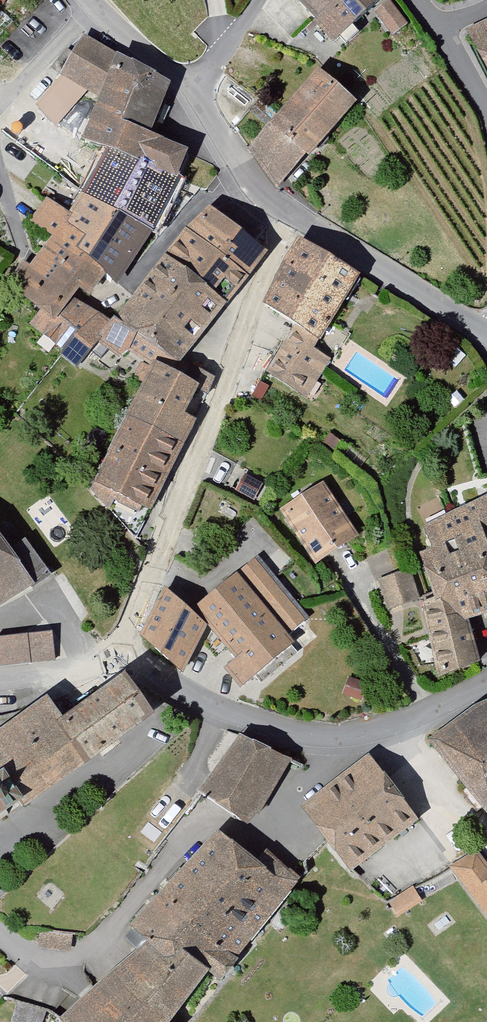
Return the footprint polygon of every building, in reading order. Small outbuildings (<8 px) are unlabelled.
[(333,39),(375,0),(301,0),(333,39)] [(374,11),(392,35),(408,23),(390,0),(388,0),(374,11)] [(473,25),(486,56),(486,19),(473,25)] [(152,505),(158,509),(219,384),(192,366),(276,263),(216,214),(122,327),(108,339),(108,322),(94,309),(112,284),(123,290),(159,240),(186,190),(197,164),(159,146),(179,94),(88,50),(81,67),(39,110),(61,132),(95,98),(118,88),(92,150),(111,160),(77,218),(52,200),(33,225),(58,244),(35,272),(29,267),(13,290),(49,317),(37,331),(49,340),(66,332),(55,346),(67,356),(79,372),(107,349),(153,384),(94,493),(112,512),(117,503),(146,516),(152,505)] [(309,160),(357,102),(316,68),(269,123),(244,146),(273,183),(306,155),(309,160)] [(270,377),(313,405),(338,365),(321,354),(364,287),(305,250),(266,313),(297,333),(270,377)] [(284,512),(321,567),(367,537),(330,481),(284,512)] [(450,681),(486,664),(475,618),(486,614),(486,498),(427,527),(440,547),(423,553),(445,600),(427,606),(450,681)] [(42,582),(0,519),(0,609),(42,582)] [(231,669),(247,688),(303,642),(294,632),(309,620),(259,561),(204,607),(172,589),(146,636),(172,651),(188,672),(215,626),(243,659),(231,669)] [(381,582),(391,614),(424,603),(413,571),(381,582)] [(58,664),(57,634),(0,637),(0,667),(58,664)] [(154,723),(125,682),(64,726),(47,702),(0,735),(0,827),(23,811),(25,815),(154,723)] [(486,804),(486,704),(484,705),(437,744),(486,804)] [(247,728),(206,792),(257,824),(298,760),(247,728)] [(376,753),(306,805),(355,870),(424,819),(376,753)] [(76,1021),(181,1021),(180,1021),(215,970),(230,981),(307,875),(273,849),(269,855),(226,831),(140,927),(153,941),(71,1017),(76,1021)] [(486,910),(486,859),(482,852),(457,870),(486,910)] [(25,1001),(17,1021),(48,1021),(52,1010),(25,1001)]
